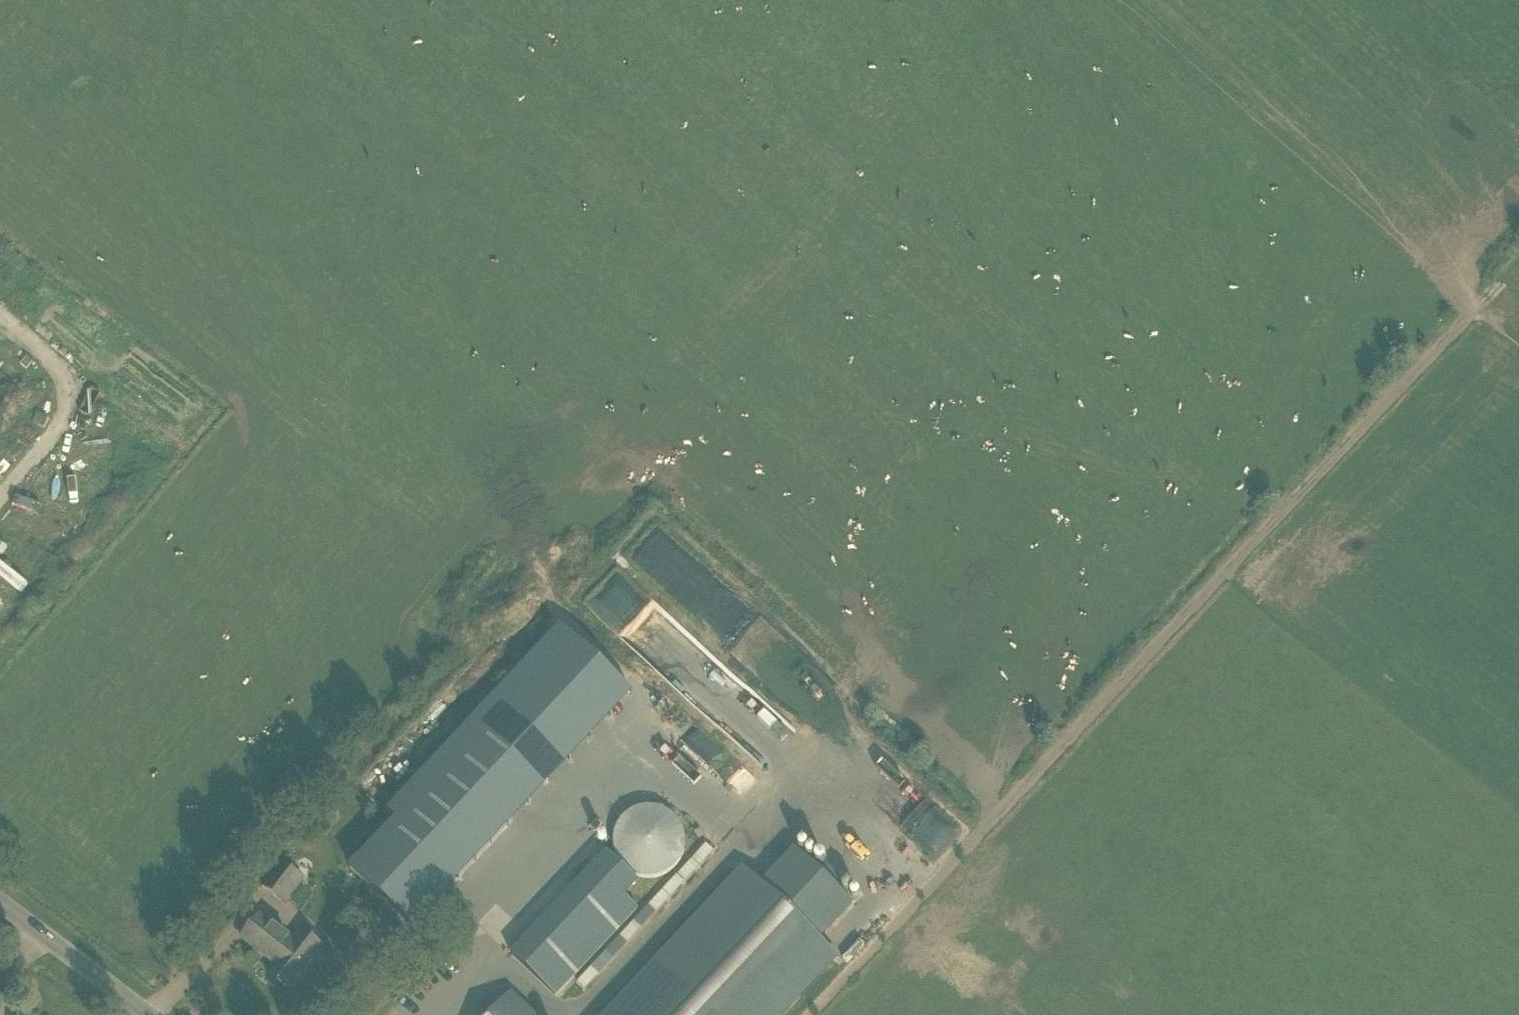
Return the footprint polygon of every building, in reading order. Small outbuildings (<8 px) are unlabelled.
[(509,826),(437,758),(387,812),(395,820),(349,869),(413,928),(509,826)] [(692,839),(692,838),(691,830),(689,824),(686,818),(681,812),(674,807),(668,804),(661,803),(656,802),(651,803),(644,804),(636,808),(631,813),(626,818),(623,824),(621,830),(620,839),(621,847),(623,853),(626,859),(630,864),(635,868),(640,871),(647,874),(654,875),(661,874),(668,873),(674,870),(680,866),(684,861),(689,854),(691,847),(692,839)] [(925,802),(902,828),(936,858),(959,832),(925,802)] [(839,959),(818,939),(852,904),(793,849),(759,884),(744,870),(604,1014),(785,1014),(839,959)] [(556,996),(557,996),(638,909),(626,898),(641,882),(607,851),(512,955),(556,996)] [(261,885),(285,905),(305,881),(280,861),(261,885)] [(302,974),(322,949),(300,932),(292,942),(259,916),(254,923),(241,939),(274,964),(267,972),(290,989),(302,974)] [(511,992),(489,1014),(535,1014),(511,992)]
